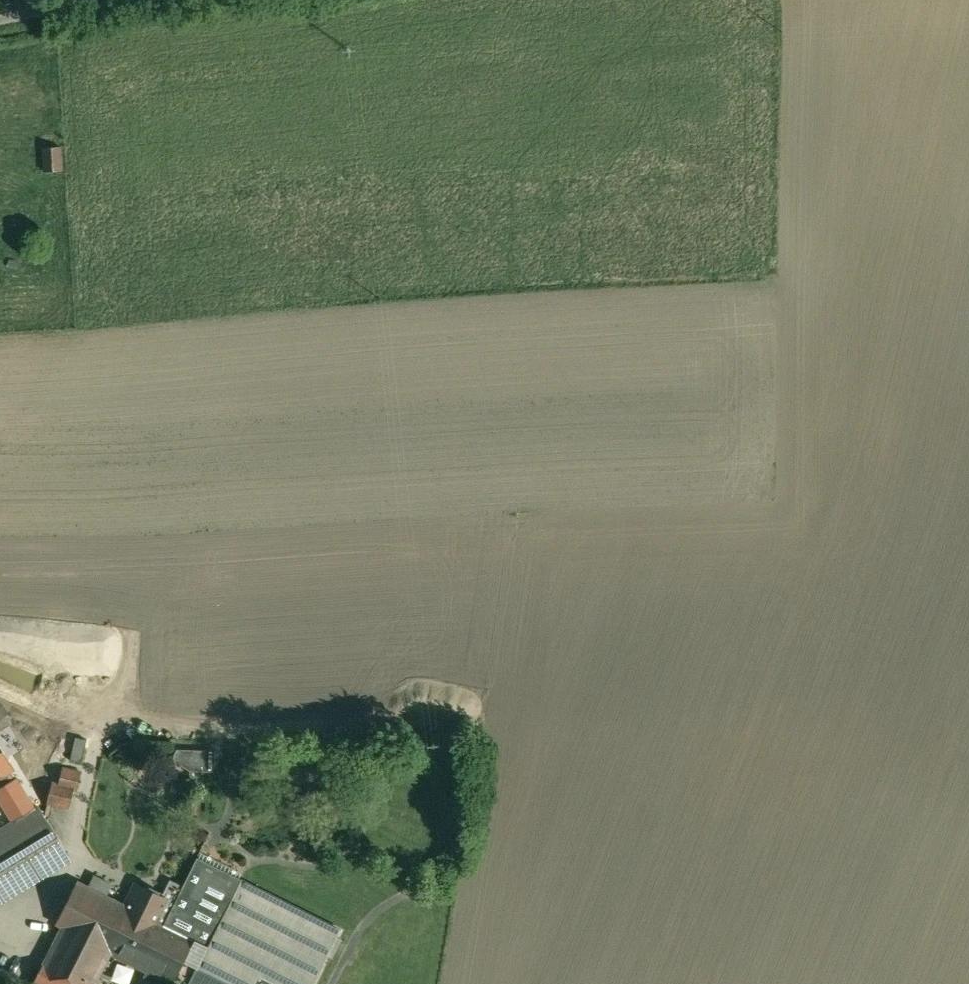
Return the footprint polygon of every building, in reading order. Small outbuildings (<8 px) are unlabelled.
[(60,146),(44,148),(45,171),(62,170),(60,146)] [(190,749),(178,749),(173,759),(190,771),(190,749)] [(214,749),(190,749),(190,771),(214,771),(214,749)] [(64,768),(60,784),(53,782),(48,802),(68,807),(73,788),(75,788),(79,772),(64,768)] [(9,823),(28,813),(21,800),(2,811),(9,823)] [(0,844),(0,891),(66,851),(44,817),(0,844)] [(126,904),(107,895),(112,884),(95,875),(89,886),(77,880),(66,902),(72,905),(74,900),(117,921),(126,904)] [(74,900),(72,905),(66,902),(56,923),(62,926),(83,937),(84,937),(93,941),(87,952),(107,962),(112,952),(174,982),(174,981),(181,983),(314,983),(341,928),(242,880),(232,900),(188,878),(184,886),(170,879),(162,896),(136,883),(126,904),(117,921),(74,900)] [(62,926),(33,983),(96,983),(107,962),(87,952),(93,941),(84,937),(83,937),(62,926)] [(20,980),(27,983),(31,983),(41,964),(31,959),(20,980)]
